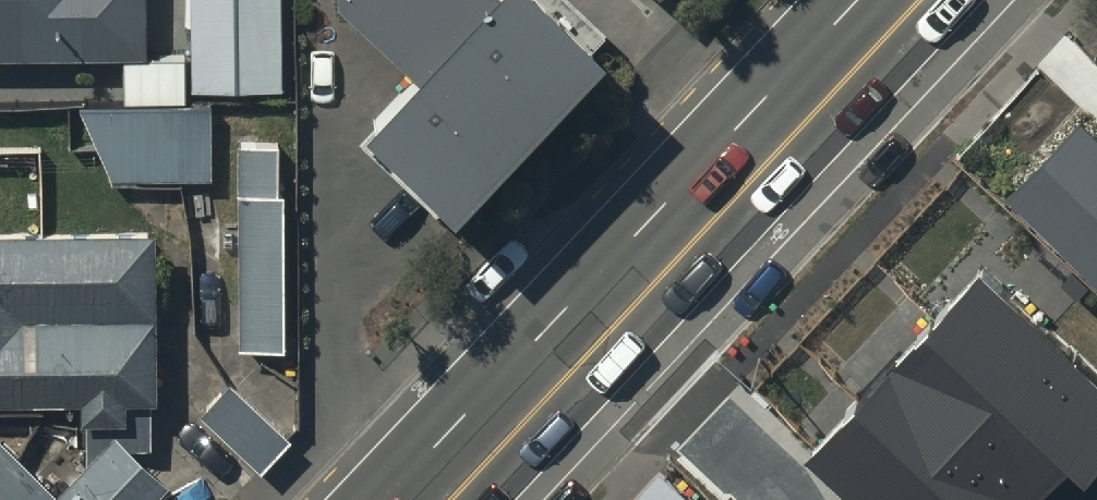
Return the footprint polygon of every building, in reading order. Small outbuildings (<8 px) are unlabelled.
[(150,63),(150,0),(0,0),(0,65),(150,63)] [(194,94),(281,92),(280,0),(192,0),(194,94)] [(342,13),(424,90),(370,148),(459,231),(606,76),(524,0),(508,0),(505,3),(501,0),(341,0),(342,13)] [(994,156),(1096,266),(1096,112),(1071,84),(994,156)] [(210,112),(82,112),(113,181),(210,181),(210,112)] [(276,134),(233,134),(232,338),(276,338),(276,134)] [(0,243),(0,407),(85,406),(86,431),(130,431),(130,410),(160,409),(158,242),(0,243)] [(811,458),(856,499),(1047,499),(1074,472),(1091,488),(1096,481),(1096,380),(985,275),(811,458)] [(286,434),(224,376),(194,409),(255,467),(286,434)] [(171,490),(118,441),(62,499),(161,499),(171,490)] [(0,445),(0,499),(59,499),(0,445)] [(627,499),(701,499),(657,463),(627,499)]
